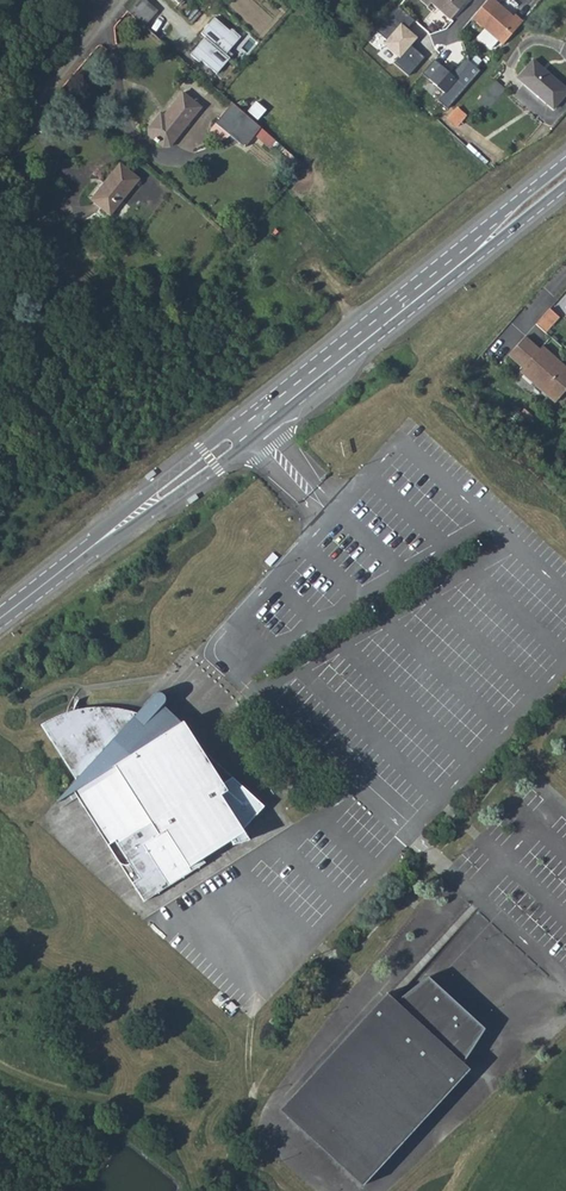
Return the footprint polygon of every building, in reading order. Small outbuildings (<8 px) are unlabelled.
[(142,0),(137,0),(126,12),(157,39),(168,25),(170,23),(142,0)] [(428,6),(432,2),(451,19),(467,0),(422,0),(428,6)] [(511,14),(509,17),(501,9),(490,0),(482,0),(469,15),(501,42),(511,31),(521,19),(513,12),(511,14)] [(511,14),(503,7),(501,9),(509,17),(511,14)] [(397,8),(377,31),(385,39),(382,44),(397,58),(393,63),(408,76),(424,58),(411,47),(417,39),(406,29),(414,21),(397,8)] [(201,33),(207,37),(228,55),(243,37),(233,28),(231,30),(216,17),(201,33)] [(169,26),(168,25),(157,39),(161,42),(173,29),(169,26)] [(207,37),(190,55),(201,64),(204,61),(218,74),(231,58),(228,55),(207,37)] [(434,60),(422,74),(441,93),(436,99),(447,109),(479,72),(466,60),(461,61),(450,74),(434,60)] [(533,61),(517,79),(552,109),(565,94),(565,89),(533,61)] [(505,91),(495,82),(475,101),(485,111),(505,91)] [(198,106),(180,91),(166,109),(168,110),(163,116),(158,112),(146,127),(147,134),(162,145),(168,145),(198,106)] [(257,131),(260,128),(232,103),(214,125),(227,136),(242,149),(254,136),(257,131)] [(464,116),(455,107),(444,119),(454,128),(464,116)] [(214,143),(227,136),(214,125),(207,133),(214,143)] [(270,142),(257,131),(254,136),(267,147),(270,142)] [(135,179),(116,164),(86,199),(106,215),(135,179)] [(191,189),(185,184),(181,188),(187,194),(191,189)] [(178,204),(184,197),(177,191),(171,197),(178,204)] [(550,309),(537,324),(548,333),(560,318),(550,309)] [(509,356),(523,369),(521,372),(556,403),(565,392),(565,365),(545,346),(541,349),(526,337),(509,356)] [(515,401),(510,406),(527,421),(532,416),(515,401)] [(157,474),(153,470),(145,477),(147,479),(148,481),(157,474)] [(198,496),(197,494),(188,500),(191,504),(200,498),(198,496)] [(72,793),(86,814),(93,810),(116,847),(110,851),(142,902),(202,863),(200,859),(228,841),(231,846),(239,843),(247,840),(242,834),(240,831),(246,825),(252,818),(262,807),(231,778),(221,785),(181,723),(179,723),(160,705),(162,702),(163,701),(163,700),(162,698),(161,696),(159,695),(157,694),(154,694),(152,695),(151,696),(134,713),(124,711),(114,709),(104,709),(94,708),(84,709),(74,711),(65,714),(56,717),(47,722),(39,727),(74,781),(52,805),(72,793)] [(86,814),(110,851),(116,847),(93,810),(86,814)] [(481,1032),(423,979),(419,982),(379,1015),(341,1051),(331,1062),(305,1090),(283,1117),(359,1186),(462,1073),(455,1067),(459,1062),(481,1032)] [(273,1016),(266,1022),(270,1027),(277,1020),(273,1016)] [(466,1069),(459,1062),(455,1067),(462,1073),(466,1069)]
